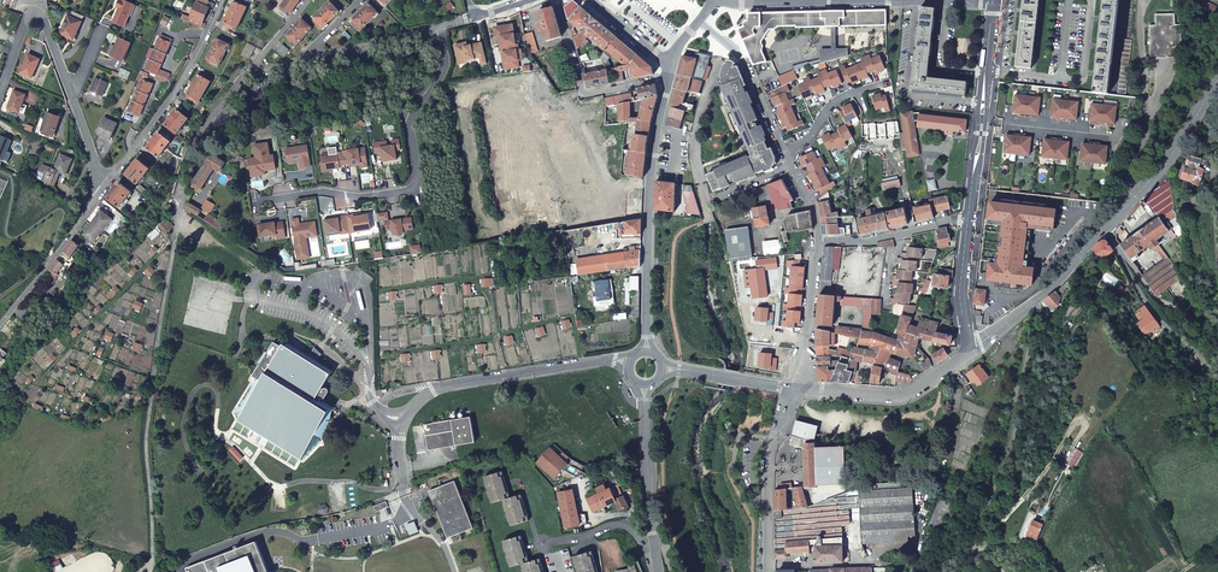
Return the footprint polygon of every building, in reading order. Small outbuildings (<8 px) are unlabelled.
[(124,26),(133,5),(122,0),(119,0),(116,8),(118,9),(113,21),(124,26)] [(237,4),(234,2),(224,23),(238,29),(248,4),(238,0),(237,4)] [(284,9),(284,11),(284,12),(285,12),(286,13),(287,13),(288,12),(290,14),(300,0),(285,0),(280,7),(284,9)] [(568,21),(580,8),(571,0),(561,0),(568,21)] [(1022,22),(1037,24),(1040,2),(1027,0),(1024,0),(1022,22)] [(1213,14),(1217,6),(1204,0),(1195,0),(1192,4),(1213,14)] [(182,17),(182,18),(201,26),(210,6),(198,1),(190,18),(188,17),(187,19),(182,17)] [(320,31),(323,29),(341,11),(332,1),(313,18),(316,21),(313,23),(320,31)] [(1103,4),(1099,33),(1115,35),(1118,5),(1103,4)] [(368,5),(352,20),(354,22),(355,24),(352,26),(359,33),(362,30),(378,15),(368,5)] [(917,35),(933,36),(936,9),(920,8),(917,35)] [(562,38),(554,9),(538,13),(540,23),(537,24),(540,33),(543,32),(545,42),(562,38)] [(579,30),(591,16),(582,9),(569,25),(571,35),(576,34),(573,29),(576,25),(578,27),(577,28),(579,30)] [(887,27),(887,11),(748,14),(748,21),(745,22),(744,24),(745,28),(738,30),(744,44),(754,66),(768,63),(764,52),(766,48),(764,44),(772,32),(776,32),(780,28),(798,28),(798,29),(887,27)] [(61,35),(75,40),(82,22),(84,17),(71,12),(69,17),(68,17),(61,35)] [(1151,26),(1152,60),(1177,58),(1177,48),(1183,48),(1182,25),(1176,26),(1176,14),(1157,15),(1157,26),(1151,26)] [(169,18),(163,15),(159,23),(166,25),(169,18)] [(600,24),(591,16),(579,30),(576,34),(577,36),(572,36),(576,51),(589,36),(600,24)] [(287,37),(297,46),(312,29),(301,20),(287,37)] [(1022,22),(1019,45),(1034,47),(1037,24),(1022,22)] [(617,39),(600,24),(589,36),(595,42),(593,43),(598,47),(600,46),(606,52),(617,39)] [(496,38),(500,37),(499,30),(513,28),(513,26),(497,28),(495,31),(496,38)] [(505,62),(503,62),(505,70),(519,67),(517,50),(519,50),(518,45),(516,45),(514,34),(513,28),(499,30),(500,37),(501,37),(503,47),(500,47),(500,53),(502,53),(504,52),(505,62)] [(341,36),(347,42),(350,38),(345,32),(341,36)] [(532,32),(524,34),(526,47),(526,48),(529,53),(537,51),(532,32)] [(1099,33),(1096,63),(1111,65),(1115,35),(1099,33)] [(915,62),(930,63),(933,36),(917,35),(915,62)] [(157,73),(172,39),(167,37),(165,40),(159,37),(155,47),(151,57),(146,68),(157,73)] [(220,41),(217,39),(207,59),(211,61),(210,64),(218,68),(232,42),(222,37),(220,41)] [(107,54),(122,61),(130,43),(119,38),(116,46),(111,44),(107,54)] [(617,39),(606,52),(600,57),(601,58),(604,65),(613,55),(625,67),(631,66),(639,57),(617,39)] [(1132,41),(1124,40),(1118,94),(1126,95),(1132,41)] [(458,48),(468,46),(468,42),(455,45),(459,63),(475,60),(475,59),(461,62),(458,48)] [(255,47),(247,43),(241,55),(248,59),(255,47)] [(468,46),(458,48),(461,62),(475,59),(480,58),(485,57),(482,43),(468,46)] [(277,52),(283,58),(289,51),(282,45),(277,52)] [(1019,45),(1016,67),(1032,69),(1034,47),(1019,45)] [(151,57),(155,47),(150,46),(146,55),(151,57)] [(822,64),(827,63),(849,57),(848,49),(822,50),(822,64)] [(677,76),(692,78),(697,60),(698,53),(696,60),(683,57),(680,68),(677,76)] [(697,60),(692,78),(695,78),(704,80),(708,67),(711,56),(698,53),(697,60)] [(22,71),(33,76),(41,59),(30,54),(22,71)] [(587,55),(578,59),(580,65),(590,62),(587,55)] [(870,56),(865,58),(871,73),(876,71),(877,74),(885,70),(880,57),(871,61),(870,56)] [(652,69),(639,57),(631,66),(625,67),(619,68),(620,72),(621,72),(631,70),(631,74),(629,74),(629,76),(628,76),(629,81),(654,76),(652,69)] [(789,85),(794,83),(785,58),(772,62),(782,85),(765,91),(766,94),(789,85)] [(863,64),(854,68),(860,81),(869,77),(867,74),(871,73),(865,58),(861,60),(863,64)] [(727,61),(725,64),(720,81),(733,112),(734,112),(738,120),(736,121),(742,135),(744,134),(748,144),(747,145),(749,150),(750,149),(751,153),(750,153),(752,157),(729,166),(729,165),(715,171),(715,172),(707,176),(713,191),(718,189),(719,190),(723,188),(722,184),(724,183),(726,187),(729,186),(728,185),(729,184),(735,181),(737,185),(744,182),(742,179),(755,173),(756,175),(764,171),(765,173),(773,169),(773,168),(775,166),(776,162),(776,160),(775,157),(772,149),(768,150),(763,137),(762,138),(761,134),(763,133),(760,127),(758,128),(756,121),(755,120),(757,119),(751,104),(751,105),(746,106),(744,99),(748,98),(746,93),(744,94),(742,88),(746,86),(738,67),(736,64),(732,61),(727,61)] [(939,94),(941,79),(929,78),(930,63),(915,62),(911,91),(939,94)] [(1096,63),(1093,93),(1108,95),(1111,65),(1096,63)] [(845,67),(840,69),(846,83),(850,81),(852,84),(860,81),(854,68),(846,71),(845,67)] [(142,79),(129,109),(141,114),(154,83),(146,79),(148,75),(139,71),(137,77),(142,79)] [(607,71),(583,76),(587,89),(609,84),(607,71)] [(827,71),(822,73),(824,77),(828,87),(833,85),(834,88),(842,85),(837,72),(828,75),(827,71)] [(201,76),(198,74),(187,93),(190,96),(188,99),(197,104),(213,78),(203,73),(201,76)] [(811,82),(816,93),(817,95),(825,92),(824,89),(828,87),(824,77),(822,73),(818,75),(819,79),(811,82)] [(622,74),(612,76),(614,83),(623,82),(622,74)] [(91,90),(103,95),(108,81),(96,76),(91,90)] [(695,78),(692,78),(677,76),(673,89),(686,92),(689,93),(689,91),(700,94),(703,85),(704,85),(705,84),(703,83),(704,81),(695,80),(695,78)] [(807,84),(799,87),(803,97),(804,101),(813,97),(812,94),(816,93),(811,82),(810,78),(805,80),(807,84)] [(939,94),(966,97),(968,82),(941,79),(939,94)] [(656,85),(636,89),(636,90),(637,94),(639,95),(640,95),(641,101),(642,100),(658,97),(656,85)] [(776,108),(779,106),(791,102),(787,93),(792,92),(789,85),(773,92),(776,98),(773,99),(776,108)] [(8,107),(21,111),(24,102),(27,93),(16,89),(8,107)] [(686,92),(673,89),(669,106),(673,107),(679,109),(681,98),(685,99),(686,92)] [(606,106),(606,109),(619,106),(628,103),(633,103),(632,98),(631,94),(604,98),(606,106)] [(692,94),(689,104),(696,106),(701,96),(692,94)] [(882,95),(873,97),(876,111),(885,109),(886,113),(891,112),(887,97),(882,98),(882,95)] [(1028,97),(1015,95),(1014,106),(1013,115),(1020,116),(1025,117),(1028,97)] [(652,118),(658,97),(642,100),(638,120),(638,121),(652,122),(652,119),(652,118)] [(1041,98),(1028,97),(1025,117),(1031,118),(1031,117),(1038,118),(1039,109),(1041,98)] [(791,102),(779,106),(781,111),(778,112),(782,120),(796,114),(793,106),(797,104),(795,100),(791,102)] [(1066,101),(1053,100),(1052,110),(1051,119),(1058,120),(1058,121),(1064,122),(1066,101)] [(1079,103),(1066,101),(1064,122),(1069,122),(1076,122),(1078,113),(1079,103)] [(29,104),(24,102),(21,111),(25,113),(29,104)] [(628,103),(619,106),(618,124),(629,123),(632,124),(632,120),(628,120),(628,103)] [(689,104),(685,103),(683,110),(687,111),(693,113),(696,106),(689,104)] [(1104,106),(1091,104),(1090,115),(1089,124),(1097,125),(1102,126),(1104,106)] [(846,126),(847,128),(852,126),(850,122),(858,118),(851,105),(843,109),(844,112),(840,114),(846,126)] [(1117,107),(1104,106),(1102,126),(1107,127),(1107,126),(1114,127),(1116,118),(1117,107)] [(679,109),(673,107),(670,117),(685,121),(686,116),(685,116),(682,115),(683,110),(679,109)] [(166,124),(178,134),(189,119),(177,110),(166,124)] [(42,129),(54,133),(60,116),(48,111),(42,129)] [(908,148),(910,156),(918,155),(916,142),(915,142),(914,137),(915,136),(914,131),(912,120),(919,119),(919,115),(920,112),(913,113),(913,112),(907,112),(907,111),(902,111),(906,133),(901,133),(904,149),(908,148)] [(796,114),(782,120),(785,129),(788,127),(790,132),(806,125),(804,120),(800,122),(796,114)] [(918,127),(922,127),(939,129),(938,134),(953,136),(954,131),(965,133),(967,121),(919,115),(919,119),(918,127)] [(99,133),(111,137),(117,121),(105,116),(99,133)] [(685,121),(670,117),(668,126),(678,129),(679,125),(683,126),(684,126),(685,121)] [(862,143),(860,146),(862,146),(863,144),(871,144),(871,139),(877,139),(877,131),(872,131),(872,132),(869,132),(869,122),(868,122),(868,120),(863,121),(862,143)] [(648,138),(652,122),(638,121),(636,137),(636,141),(635,141),(633,151),(647,153),(648,138)] [(847,128),(846,126),(838,130),(839,133),(835,135),(843,149),(847,146),(845,142),(853,138),(847,128)] [(159,132),(147,147),(160,157),(171,142),(159,132)] [(1005,143),(1004,153),(1017,155),(1019,135),(1014,134),(1006,133),(1005,143)] [(4,158),(9,159),(12,151),(8,149),(12,138),(2,134),(0,137),(0,156),(4,158)] [(843,149),(835,135),(831,137),(830,134),(822,138),(828,151),(836,147),(838,151),(843,149)] [(1019,135),(1017,155),(1029,156),(1031,146),(1032,137),(1024,136),(1024,135),(1019,135)] [(385,140),(372,142),(373,152),(380,151),(381,160),(395,158),(394,149),(399,148),(398,138),(390,139),(391,144),(386,145),(385,140)] [(1043,147),(1042,158),(1055,159),(1057,139),(1052,138),(1052,139),(1044,138),(1043,147)] [(1062,140),(1057,139),(1055,159),(1067,161),(1069,150),(1070,141),(1062,140)] [(268,166),(268,169),(275,168),(273,154),(270,154),(268,142),(254,144),(256,156),(254,157),(255,162),(249,163),(251,175),(265,173),(265,169),(264,167),(268,166)] [(306,142),(285,145),(286,153),(292,158),(295,157),(295,156),(298,156),(299,165),(309,163),(306,142)] [(1090,143),(1082,142),(1081,152),(1080,162),(1093,164),(1095,144),(1090,143)] [(1101,144),(1095,144),(1093,164),(1106,165),(1107,155),(1108,145),(1101,145),(1101,144)] [(364,146),(341,149),(343,162),(348,162),(366,160),(364,146)] [(335,164),(338,163),(343,162),(341,149),(336,150),(336,152),(319,154),(321,168),(336,166),(335,164)] [(921,155),(943,158),(943,153),(928,151),(928,150),(922,149),(921,155)] [(957,180),(961,151),(951,150),(950,150),(949,159),(950,159),(947,179),(957,180)] [(627,177),(643,178),(647,153),(633,151),(633,152),(631,152),(627,177)] [(37,176),(53,182),(55,176),(58,177),(61,170),(67,173),(73,157),(62,152),(55,168),(43,163),(37,176)] [(808,166),(810,170),(824,162),(821,158),(817,160),(813,152),(801,159),(805,167),(808,166)] [(205,164),(192,181),(196,185),(199,187),(215,167),(220,170),(225,161),(224,161),(212,153),(205,164)] [(1207,161),(1190,155),(1187,165),(1184,164),(1179,178),(1193,183),(1200,186),(1205,170),(1208,171),(1209,167),(1206,166),(1207,161)] [(255,162),(254,157),(244,158),(247,175),(251,175),(249,163),(255,162)] [(138,160),(126,175),(139,184),(150,169),(138,160)] [(824,162),(810,170),(812,174),(809,175),(813,183),(826,177),(822,169),(826,167),(824,162)] [(757,176),(756,175),(755,173),(742,179),(744,182),(757,176)] [(830,184),(826,177),(813,183),(818,191),(820,190),(824,196),(827,194),(837,187),(834,182),(830,184)] [(1175,209),(1169,179),(1145,198),(1159,217),(1169,231),(1171,230),(1174,234),(1177,233),(1179,232),(1180,232),(1181,230),(1182,228),(1177,215),(1176,213),(1175,212),(1173,210),(1175,209)] [(775,205),(776,206),(788,201),(787,199),(792,197),(789,192),(782,180),(768,186),(774,202),(774,203),(775,205)] [(902,180),(885,183),(884,184),(885,190),(903,186),(902,185),(902,180)] [(654,211),(675,212),(676,183),(656,182),(654,211)] [(1207,188),(1209,184),(1204,182),(1201,190),(1206,191),(1207,188)] [(119,183),(108,198),(120,207),(132,192),(119,183)] [(768,186),(756,191),(758,203),(765,202),(766,205),(774,203),(774,202),(768,186)] [(685,191),(689,213),(702,214),(694,192),(685,191)] [(824,196),(817,200),(819,204),(820,209),(834,208),(833,201),(831,201),(827,194),(824,196)] [(947,197),(932,200),(932,205),(934,212),(950,208),(947,197)] [(912,199),(912,198),(905,199),(907,209),(910,224),(916,222),(913,202),(912,199)] [(184,207),(204,221),(207,216),(203,213),(187,201),(184,207)] [(758,203),(751,204),(752,211),(753,211),(756,229),(769,226),(766,207),(766,205),(765,202),(758,203)] [(989,264),(987,280),(1032,285),(1034,268),(1022,267),(1025,244),(1051,247),(1054,222),(1060,223),(1062,213),(1060,211),(990,203),(988,219),(999,221),(999,226),(1002,226),(998,259),(995,259),(994,264),(989,264)] [(874,205),(871,206),(876,231),(890,228),(887,214),(878,215),(876,209),(875,209),(874,205)] [(934,212),(932,205),(917,208),(919,221),(935,218),(934,212)] [(859,219),(862,234),(876,231),(871,206),(868,207),(869,210),(868,211),(869,217),(859,219)] [(834,208),(820,209),(822,218),(839,217),(838,212),(834,213),(834,208)] [(907,209),(889,212),(892,227),(910,224),(907,209)] [(83,234),(94,243),(112,220),(102,211),(83,234)] [(375,220),(386,218),(385,211),(374,212),(375,220)] [(814,229),(810,211),(805,212),(787,215),(783,221),(786,231),(781,232),(783,241),(788,240),(786,232),(800,231),(807,230),(814,229)] [(351,212),(344,213),(347,230),(353,229),(353,227),(366,225),(365,219),(368,219),(367,212),(360,214),(352,215),(351,212)] [(344,213),(336,214),(336,216),(323,218),(325,231),(338,229),(339,231),(347,230),(344,213)] [(207,216),(204,221),(217,229),(220,224),(208,215),(207,216)] [(290,216),(295,252),(304,250),(302,235),(304,234),(315,233),(313,219),(301,221),(301,223),(298,224),(297,221),(297,215),(290,216)] [(383,220),(384,228),(390,228),(391,233),(396,234),(401,231),(401,229),(411,228),(409,216),(383,220)] [(159,220),(165,228),(169,225),(163,217),(159,220)] [(840,226),(839,217),(822,218),(825,235),(853,234),(852,225),(840,226)] [(1131,238),(1121,245),(1130,259),(1133,262),(1138,258),(1136,255),(1148,246),(1151,250),(1158,244),(1156,241),(1169,231),(1159,217),(1131,238)] [(273,219),(257,221),(258,233),(274,231),(275,234),(283,233),(281,219),(273,220),(273,219)] [(366,225),(353,227),(353,229),(369,227),(368,219),(365,219),(366,225)] [(159,220),(154,224),(160,232),(165,228),(159,220)] [(615,224),(614,229),(617,229),(617,235),(641,235),(641,220),(615,224)] [(1122,224),(1117,230),(1122,234),(1126,230),(1122,224)] [(751,258),(748,230),(748,228),(725,231),(727,246),(729,260),(751,258)] [(946,228),(937,230),(940,244),(939,244),(940,250),(950,247),(949,242),(951,242),(949,234),(947,235),(946,228)] [(295,252),(295,256),(307,255),(304,234),(302,235),(304,250),(295,252)] [(894,247),(894,239),(878,242),(879,247),(886,247),(894,247)] [(81,245),(72,240),(62,253),(70,260),(66,265),(58,259),(50,269),(53,271),(60,276),(63,278),(69,269),(76,260),(72,257),(81,245)] [(1104,258),(1114,250),(1107,241),(1103,241),(1094,249),(1100,256),(1101,255),(1104,258)] [(339,244),(335,253),(341,255),(343,249),(340,247),(341,245),(339,244)] [(595,257),(597,272),(639,267),(640,266),(641,246),(629,247),(629,253),(628,253),(595,257)] [(831,284),(835,247),(825,247),(821,284),(831,284)] [(923,249),(913,248),(908,247),(907,253),(903,253),(902,258),(906,258),(910,259),(910,258),(922,259),(923,249)] [(788,254),(771,256),(760,257),(761,260),(769,289),(799,285),(797,260),(796,255),(796,253),(791,253),(788,254)] [(575,260),(577,275),(597,272),(595,257),(575,260)] [(906,258),(902,258),(898,257),(897,262),(903,263),(902,270),(913,272),(916,272),(917,262),(906,260),(906,258)] [(1169,259),(1142,276),(1149,286),(1156,295),(1158,297),(1159,297),(1163,295),(1185,282),(1169,259)] [(769,289),(761,260),(743,264),(758,322),(776,318),(796,316),(795,299),(798,298),(799,285),(769,289)] [(282,272),(288,271),(287,265),(282,266),(278,263),(275,268),(282,272)] [(952,278),(953,271),(944,269),(940,267),(939,275),(934,275),(933,286),(947,288),(948,278),(949,277),(952,278)] [(913,272),(902,270),(899,270),(898,276),(893,275),(892,280),(894,281),(900,281),(900,280),(912,282),(913,272)] [(53,273),(52,275),(57,279),(60,276),(53,271),(51,272),(53,273)] [(630,273),(630,319),(639,318),(639,272),(630,273)] [(931,279),(927,278),(925,285),(922,291),(925,293),(931,279)] [(594,296),(595,305),(613,302),(613,294),(610,295),(609,287),(611,287),(611,279),(592,281),(593,289),(596,289),(597,295),(594,296)] [(900,281),(894,281),(893,286),(899,286),(898,293),(911,295),(913,295),(915,285),(903,283),(903,282),(900,281)] [(975,289),(973,303),(984,305),(986,290),(975,289)] [(1043,302),(1043,304),(1049,312),(1057,304),(1060,298),(1056,293),(1055,292),(1043,302)] [(890,298),(889,304),(898,305),(898,303),(910,304),(911,295),(898,293),(896,293),(895,299),(890,298)] [(841,301),(845,301),(845,297),(835,296),(824,295),(821,295),(818,325),(833,326),(835,299),(841,300),(841,301)] [(865,310),(863,331),(869,332),(870,332),(870,330),(871,314),(871,309),(872,299),(845,297),(845,301),(844,306),(863,307),(865,310)] [(880,300),(880,299),(872,299),(871,309),(880,309),(881,305),(881,300),(880,300)] [(900,333),(898,340),(902,341),(906,332),(910,323),(915,310),(916,308),(905,306),(898,329),(897,329),(896,332),(900,333)] [(1154,331),(1160,327),(1145,306),(1135,314),(1140,322),(1138,323),(1145,333),(1151,329),(1153,331),(1154,331)] [(919,326),(936,331),(938,323),(921,318),(919,326)] [(910,323),(906,332),(919,336),(933,340),(936,331),(919,326),(914,324),(910,323)] [(817,345),(831,345),(831,331),(818,328),(817,331),(817,345)] [(850,335),(861,337),(863,331),(836,328),(836,332),(838,332),(846,334),(850,335)] [(886,368),(890,357),(892,352),(897,352),(897,353),(904,353),(904,351),(927,358),(927,357),(921,351),(916,346),(902,341),(898,340),(885,336),(874,332),(870,332),(869,332),(863,331),(861,337),(860,344),(870,343),(869,347),(880,351),(876,363),(875,364),(884,367),(886,368)] [(936,331),(933,340),(951,345),(953,336),(936,331)] [(906,332),(902,341),(916,346),(916,343),(919,336),(906,332)] [(852,359),(855,348),(857,344),(860,344),(861,337),(850,335),(848,341),(846,341),(844,348),(841,357),(852,359)] [(299,357),(270,344),(254,380),(261,383),(259,385),(255,383),(239,418),(243,425),(239,434),(256,443),(260,434),(276,442),(272,450),(305,466),(309,457),(311,458),(329,438),(326,437),(327,435),(330,436),(336,402),(325,397),(330,388),(330,386),(330,385),(329,385),(328,385),(327,385),(326,386),(324,385),(328,376),(312,369),(314,365),(311,364),(312,362),(306,360),(305,361),(299,358),(299,357)] [(830,348),(831,345),(817,345),(818,357),(831,357),(837,357),(837,352),(830,348)] [(859,360),(876,363),(880,351),(869,347),(855,348),(852,359),(848,371),(853,372),(856,373),(859,360)] [(932,355),(937,363),(950,353),(948,351),(946,352),(944,349),(944,348),(932,355)] [(831,357),(818,357),(819,367),(832,367),(837,368),(839,361),(837,361),(836,362),(831,362),(831,357)] [(848,371),(852,359),(841,357),(839,361),(837,368),(832,382),(849,384),(853,372),(848,371)] [(892,371),(899,373),(903,362),(890,357),(886,368),(892,371)] [(932,367),(928,359),(919,366),(923,374),(932,367)] [(979,384),(989,377),(978,363),(972,368),(973,370),(966,375),(972,382),(975,380),(979,384)] [(880,383),(884,367),(875,364),(871,385),(875,386),(875,382),(880,383)] [(832,367),(819,367),(821,381),(832,382),(837,368),(832,367)] [(906,387),(912,382),(908,377),(908,376),(899,373),(892,371),(889,379),(905,383),(903,387),(906,387)] [(964,377),(960,380),(965,386),(969,383),(964,377)] [(455,412),(456,418),(469,416),(468,410),(464,411),(464,409),(461,409),(461,411),(455,412)] [(469,416),(451,419),(454,445),(474,442),(469,416)] [(454,445),(451,419),(423,424),(427,449),(454,445)] [(794,436),(815,441),(819,427),(797,421),(795,428),(794,436)] [(817,441),(815,441),(794,436),(792,436),(790,444),(805,449),(804,487),(806,488),(817,488),(817,486),(817,448),(817,441)] [(551,447),(536,460),(554,477),(555,477),(568,461),(551,447)] [(845,449),(817,448),(817,486),(845,486),(845,449)] [(506,499),(512,498),(506,471),(488,474),(489,480),(488,480),(490,486),(491,486),(492,491),(491,491),(492,497),(493,497),(494,502),(506,499)] [(445,538),(471,527),(453,480),(427,490),(445,538)] [(611,490),(615,498),(623,494),(619,482),(610,486),(611,490)] [(858,495),(858,490),(851,493),(806,507),(797,508),(787,509),(786,509),(775,510),(775,558),(789,557),(789,553),(810,553),(810,545),(816,545),(816,564),(843,564),(843,557),(845,557),(845,553),(843,553),(843,546),(843,532),(852,532),(863,532),(864,539),(864,543),(917,536),(912,489),(904,490),(903,483),(873,487),(874,494),(858,495)] [(577,513),(572,487),(558,490),(564,526),(580,524),(586,521),(585,513),(577,513)] [(797,508),(806,507),(802,487),(794,488),(796,503),(797,508)] [(780,489),(775,490),(775,510),(786,509),(787,509),(787,504),(787,489),(780,489)] [(588,499),(593,510),(615,500),(616,500),(615,498),(611,490),(607,491),(600,494),(588,499)] [(619,510),(621,509),(629,506),(624,494),(623,494),(615,498),(616,500),(615,500),(619,510)] [(523,495),(512,498),(506,499),(507,504),(506,505),(507,511),(509,510),(510,515),(508,516),(509,522),(511,521),(512,526),(530,522),(523,495)] [(926,530),(940,536),(952,503),(939,498),(926,530)] [(373,507),(376,512),(388,507),(386,501),(373,507)] [(1028,535),(1038,540),(1044,524),(1034,519),(1028,535)] [(852,539),(852,532),(843,532),(843,546),(852,546),(852,539)] [(521,563),(527,562),(521,536),(503,539),(504,544),(503,544),(504,550),(506,550),(507,556),(506,556),(507,562),(508,561),(509,566),(521,563)] [(269,571),(268,571),(266,571),(255,540),(236,547),(235,544),(232,545),(234,548),(193,563),(196,571),(269,571)] [(593,549),(573,553),(574,559),(573,559),(575,565),(577,570),(576,570),(576,571),(598,571),(593,549)] [(527,562),(521,563),(522,569),(521,569),(521,571),(542,571),(539,559),(527,562)]
